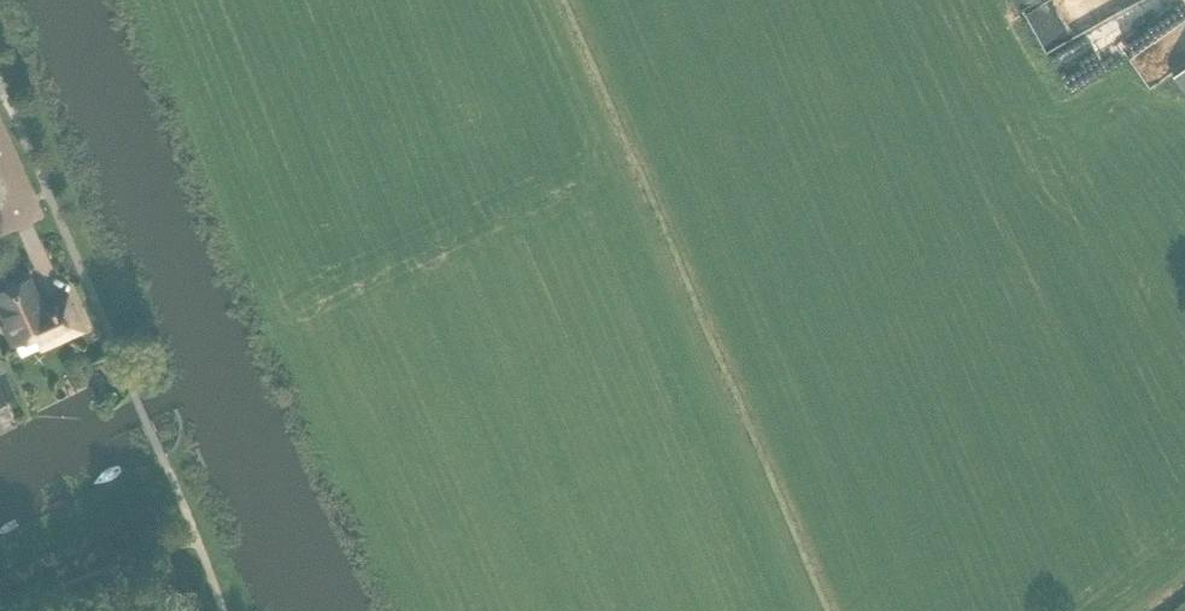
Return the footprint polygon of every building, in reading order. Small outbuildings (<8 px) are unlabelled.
[(1068,1),(1032,19),(1057,68),(1093,50),(1068,1)] [(1173,77),(1184,93),(1184,68),(1173,77)] [(28,280),(0,292),(0,312),(6,326),(3,328),(12,346),(35,336),(40,348),(79,331),(65,299),(41,309),(28,280)]
